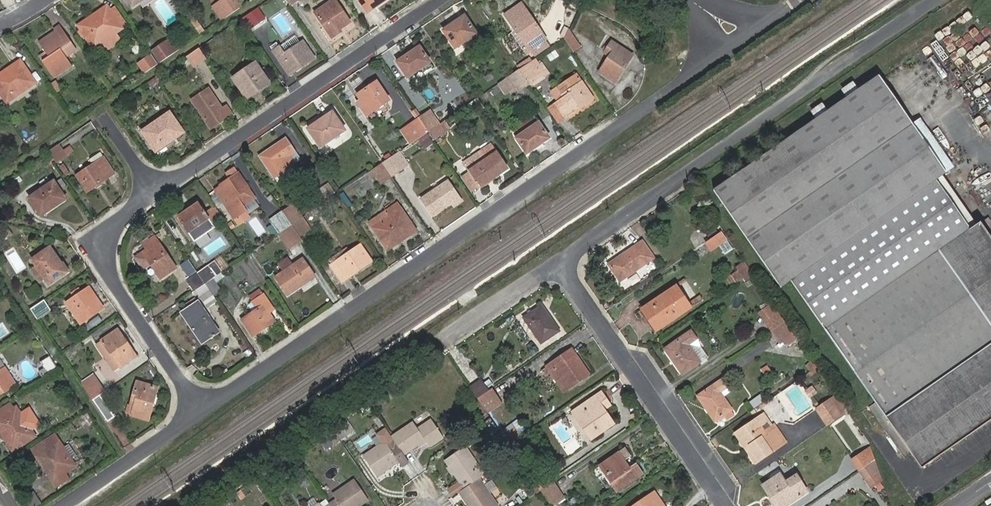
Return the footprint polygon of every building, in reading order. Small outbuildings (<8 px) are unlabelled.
[(241,7),(236,0),(225,0),(219,4),(228,17),(241,7)] [(339,30),(350,23),(335,0),(332,0),(314,13),(332,38),(341,32),(339,30)] [(367,13),(386,0),(358,0),(367,13)] [(527,49),(544,37),(521,3),(504,15),(527,49)] [(222,21),(228,17),(219,4),(213,8),(222,21)] [(120,41),(115,34),(122,29),(122,27),(126,24),(121,16),(116,19),(110,10),(107,6),(77,25),(92,49),(101,43),(106,51),(120,41)] [(121,16),(115,6),(110,10),(116,19),(121,16)] [(240,21),(247,31),(264,20),(257,9),(240,21)] [(477,34),(464,15),(442,30),(455,49),(471,38),(477,34)] [(199,35),(205,31),(198,20),(191,24),(199,35)] [(71,66),(65,56),(74,50),(69,43),(70,42),(58,25),(51,29),(53,32),(38,42),(46,53),(39,57),(54,79),(71,66)] [(978,27),(964,32),(969,44),(982,39),(978,27)] [(572,53),(581,47),(569,29),(564,40),(572,53)] [(471,38),(474,44),(480,40),(477,34),(471,38)] [(527,49),(532,57),(550,45),(544,37),(527,49)] [(171,56),(178,51),(171,41),(165,45),(171,56)] [(274,41),(268,46),(273,52),(279,48),(274,41)] [(289,75),(314,58),(303,42),(284,55),(279,48),(273,52),(289,75)] [(600,72),(615,82),(632,56),(612,42),(605,53),(610,57),(600,72)] [(152,54),(159,64),(171,56),(165,45),(152,54)] [(426,77),(436,70),(419,45),(395,62),(407,79),(423,68),(426,73),(425,74),(426,77)] [(194,67),(206,59),(199,49),(188,56),(194,67)] [(148,71),(157,65),(151,56),(142,62),(148,71)] [(546,78),(551,74),(543,62),(539,65),(535,59),(519,70),(529,85),(544,75),(546,78)] [(27,89),(35,84),(20,61),(0,75),(0,94),(6,104),(14,98),(12,95),(25,86),(27,89)] [(144,74),(148,71),(142,62),(137,65),(144,74)] [(232,78),(247,99),(269,83),(255,63),(232,78)] [(520,92),(529,85),(519,70),(510,77),(520,92)] [(529,85),(531,87),(546,78),(544,75),(529,85)] [(565,118),(593,99),(578,75),(558,88),(565,99),(556,105),(565,118)] [(980,223),(977,225),(970,230),(936,180),(942,176),(946,173),(912,124),(879,76),(858,90),(847,98),(827,111),(815,120),(713,190),(781,288),(791,282),(892,427),(921,470),(989,423),(990,422),(990,239),(980,223)] [(148,84),(153,90),(162,83),(158,77),(148,84)] [(366,117),(390,101),(376,81),(356,95),(359,101),(356,103),(366,117)] [(55,92),(59,89),(55,82),(50,85),(55,92)] [(841,90),(847,98),(858,90),(855,85),(853,82),(841,90)] [(14,98),(27,89),(25,86),(12,95),(14,98)] [(192,100),(211,128),(232,113),(227,105),(221,109),(207,88),(200,93),(201,94),(192,100)] [(556,105),(565,99),(558,88),(549,94),(556,105)] [(810,112),(815,120),(827,111),(822,104),(810,112)] [(559,122),(565,118),(556,105),(551,108),(550,110),(559,122)] [(437,126),(439,125),(430,110),(421,117),(418,119),(428,133),(429,132),(437,126)] [(155,152),(184,133),(170,112),(141,132),(155,152)] [(306,129),(319,149),(346,131),(333,112),(306,129)] [(512,133),(516,139),(539,123),(535,118),(512,133)] [(946,173),(954,168),(920,118),(912,124),(946,173)] [(411,144),(428,133),(418,119),(416,120),(401,130),(411,144)] [(526,154),(549,138),(539,123),(516,139),(526,154)] [(434,139),(441,134),(437,126),(429,132),(434,139)] [(292,167),(294,165),(289,158),(295,153),(285,139),(258,157),(273,179),(292,167)] [(55,164),(66,156),(63,152),(59,145),(48,152),(55,164)] [(464,163),(470,171),(496,153),(490,146),(464,163)] [(72,152),(69,148),(63,152),(66,156),(72,152)] [(87,192),(114,173),(99,152),(87,161),(91,166),(76,176),(87,192)] [(480,187),(492,179),(507,169),(496,153),(470,171),(480,187)] [(392,177),(403,170),(394,156),(383,164),(392,177)] [(64,175),(69,172),(63,163),(59,166),(59,167),(64,175)] [(380,185),(392,177),(383,164),(367,174),(370,179),(375,177),(380,185)] [(277,185),(281,185),(294,177),(295,172),(292,167),(273,179),(277,185)] [(246,210),(241,204),(254,195),(239,173),(238,173),(234,168),(228,173),(231,178),(218,187),(219,188),(215,191),(238,226),(245,221),(241,215),(246,210)] [(936,180),(970,230),(977,225),(942,176),(936,180)] [(28,199),(40,217),(65,200),(60,192),(67,188),(60,177),(28,199)] [(480,187),(482,189),(493,181),(492,179),(480,187)] [(454,206),(461,201),(447,181),(421,199),(433,216),(452,202),(454,206)] [(327,199),(334,194),(327,184),(319,189),(327,199)] [(401,209),(397,203),(385,211),(389,218),(401,209)] [(195,242),(214,229),(198,204),(178,218),(195,242)] [(292,226),(300,220),(292,208),(284,214),(292,226)] [(406,237),(416,231),(401,209),(389,218),(373,228),(388,250),(397,243),(395,240),(404,234),(406,237)] [(245,221),(251,217),(246,210),(241,215),(245,221)] [(369,222),(373,228),(389,218),(385,211),(369,222)] [(274,238),(292,226),(284,214),(272,222),(275,226),(269,230),(274,238)] [(308,232),(311,230),(303,218),(300,220),(308,232)] [(300,238),(308,232),(300,220),(292,226),(300,238)] [(12,235),(8,230),(0,235),(0,243),(12,235)] [(706,243),(711,251),(726,241),(721,233),(706,243)] [(397,243),(406,237),(404,234),(395,240),(397,243)] [(160,278),(175,269),(154,238),(144,245),(147,250),(135,258),(143,270),(151,264),(160,278)] [(653,258),(642,242),(609,265),(620,281),(653,258)] [(331,266),(342,282),(371,262),(360,246),(350,253),(333,265),(331,266)] [(44,278),(49,284),(68,271),(63,262),(61,264),(50,248),(32,260),(36,266),(44,278)] [(330,260),(333,265),(350,253),(346,248),(330,260)] [(192,258),(182,263),(189,276),(199,271),(192,258)] [(288,296),(314,277),(302,259),(276,277),(288,296)] [(746,260),(735,264),(738,270),(725,275),(728,284),(751,275),(746,260)] [(223,273),(214,262),(197,274),(205,285),(223,273)] [(31,270),(39,282),(44,278),(36,266),(31,270)] [(213,297),(221,291),(217,285),(221,283),(219,281),(226,276),(223,273),(205,285),(213,297)] [(195,292),(205,285),(197,274),(188,281),(195,292)] [(216,302),(213,297),(205,285),(195,292),(207,308),(216,302)] [(690,308),(676,286),(643,309),(658,330),(690,308)] [(66,304),(81,325),(103,309),(88,288),(81,293),(78,288),(71,294),(74,298),(66,304)] [(259,289),(248,297),(252,303),(263,295),(259,289)] [(269,312),(273,309),(263,295),(252,303),(257,310),(242,320),(253,336),(274,321),(269,312)] [(29,310),(37,321),(51,311),(43,300),(29,310)] [(202,343),(217,332),(198,302),(182,313),(202,343)] [(559,331),(542,306),(525,318),(541,342),(559,331)] [(778,310),(765,320),(772,331),(785,321),(778,310)] [(772,331),(781,344),(794,334),(785,321),(772,331)] [(113,372),(135,357),(117,330),(95,345),(113,372)] [(697,339),(691,331),(665,349),(683,374),(700,362),(688,344),(697,339)] [(589,375),(572,350),(547,367),(564,391),(589,375)] [(52,370),(56,368),(49,358),(46,360),(52,370)] [(41,378),(52,370),(46,360),(40,364),(43,369),(37,372),(41,378)] [(16,386),(4,368),(2,369),(0,370),(0,389),(4,394),(16,386)] [(87,368),(75,377),(82,388),(95,379),(87,368)] [(99,396),(104,392),(95,379),(82,388),(91,402),(92,401),(99,396)] [(728,387),(723,379),(698,396),(716,421),(732,410),(720,392),(728,387)] [(481,381),(470,389),(478,399),(488,392),(481,381)] [(126,415),(149,421),(158,388),(136,382),(129,405),(128,405),(126,415)] [(488,413),(501,404),(491,389),(488,392),(478,399),(488,413)] [(601,393),(573,412),(591,439),(614,424),(604,409),(610,405),(601,393)] [(107,423),(114,418),(99,396),(92,401),(107,423)] [(836,396),(825,403),(830,411),(842,403),(836,396)] [(12,411),(7,403),(0,408),(0,419),(12,411)] [(830,411),(836,420),(848,412),(842,403),(830,411)] [(35,438),(30,430),(28,432),(18,417),(20,415),(16,408),(12,411),(0,419),(0,435),(12,453),(35,438)] [(85,425),(92,421),(84,410),(78,414),(85,425)] [(341,441),(353,432),(342,416),(329,425),(341,441)] [(426,440),(430,446),(444,437),(433,420),(418,429),(413,422),(392,437),(396,442),(404,455),(426,440)] [(756,464),(785,442),(774,426),(765,432),(757,420),(740,432),(750,448),(747,450),(756,464)] [(334,445),(341,441),(329,425),(323,429),(334,445)] [(69,460),(67,462),(60,452),(63,450),(51,432),(28,448),(51,482),(61,476),(74,467),(69,460)] [(740,432),(736,435),(747,450),(750,448),(740,432)] [(409,462),(404,455),(396,442),(389,447),(385,441),(364,456),(377,476),(399,461),(403,467),(409,462)] [(480,478),(485,475),(465,446),(445,460),(461,483),(465,488),(480,478)] [(69,460),(74,456),(68,447),(63,450),(60,452),(67,462),(69,460)] [(601,465),(618,490),(642,474),(636,465),(630,469),(618,453),(601,465)] [(866,480),(877,472),(871,462),(859,471),(866,480)] [(553,481),(545,470),(532,478),(540,490),(553,481)] [(777,505),(785,505),(807,492),(797,477),(786,483),(781,475),(764,486),(777,505)] [(51,482),(56,489),(65,482),(61,476),(51,482)] [(480,478),(465,488),(460,492),(470,505),(499,505),(480,478)] [(522,485),(530,497),(540,490),(532,478),(522,485)] [(368,500),(355,480),(334,495),(337,499),(330,504),(331,505),(359,505),(368,500)] [(564,498),(553,481),(540,490),(551,505),(564,498)] [(450,491),(453,496),(460,492),(465,488),(461,483),(450,491)] [(654,493),(635,505),(664,505),(654,493)]
